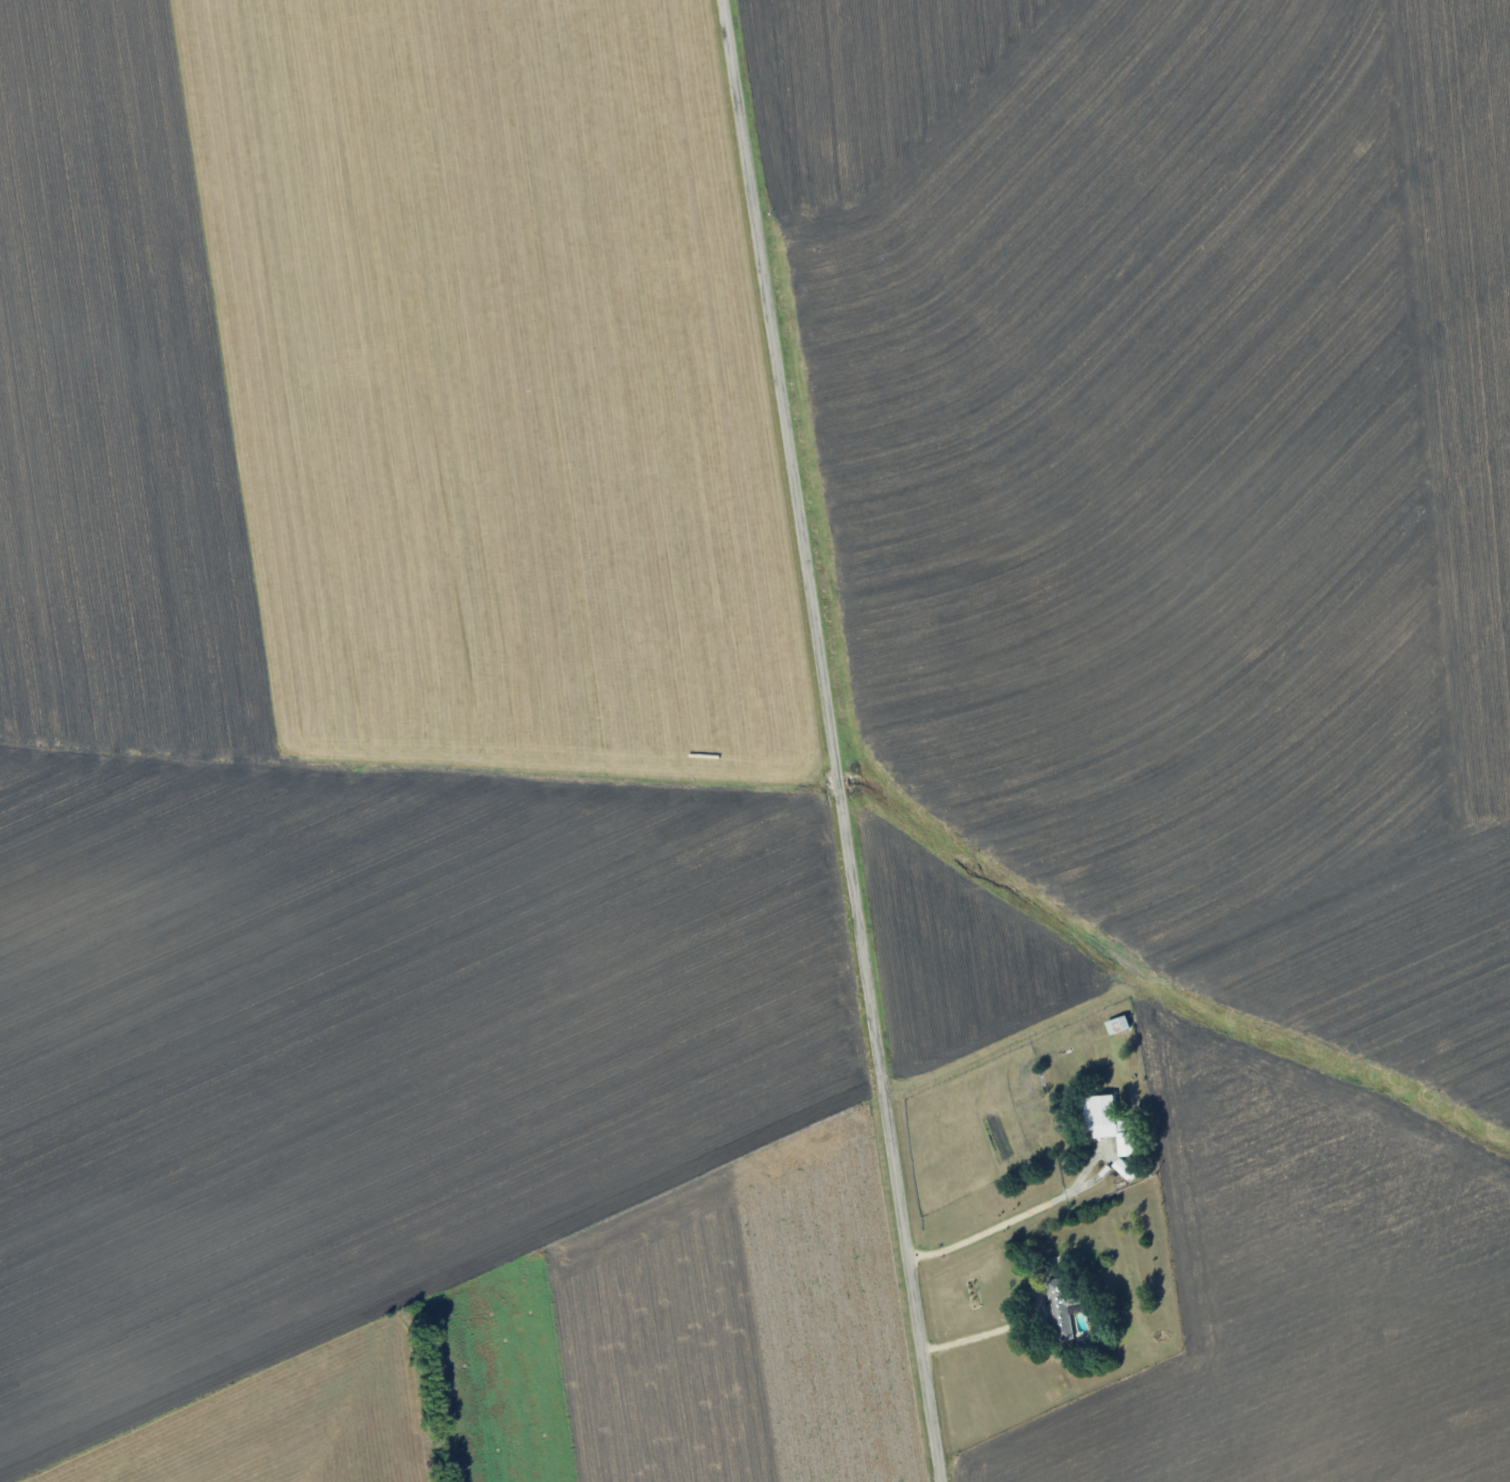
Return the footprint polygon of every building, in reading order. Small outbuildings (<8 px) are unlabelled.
[(1117,1137),(1119,1157),(1131,1157),(1129,1122),(1114,1123),(1112,1095),(1089,1097),(1090,1105),(1087,1105),(1090,1139),(1117,1137)] [(1073,1339),(1066,1292),(1060,1293),(1058,1280),(1047,1282),(1056,1342),(1073,1339)]
